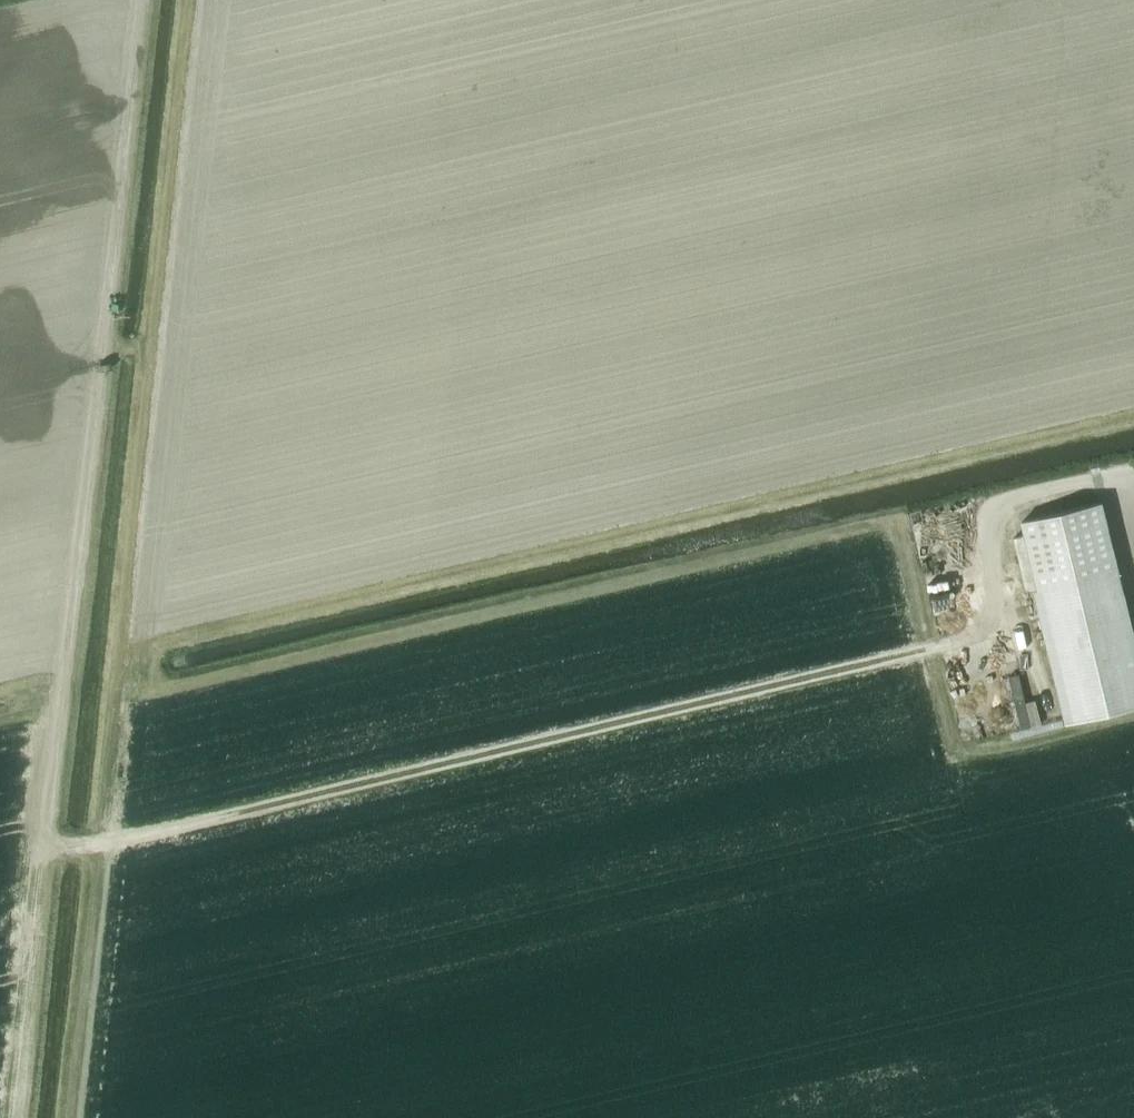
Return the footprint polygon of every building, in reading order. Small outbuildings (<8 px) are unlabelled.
[(1133,707),(1133,638),(1101,502),(1022,522),(1039,589),(1035,590),(1068,722),(1133,707)]
